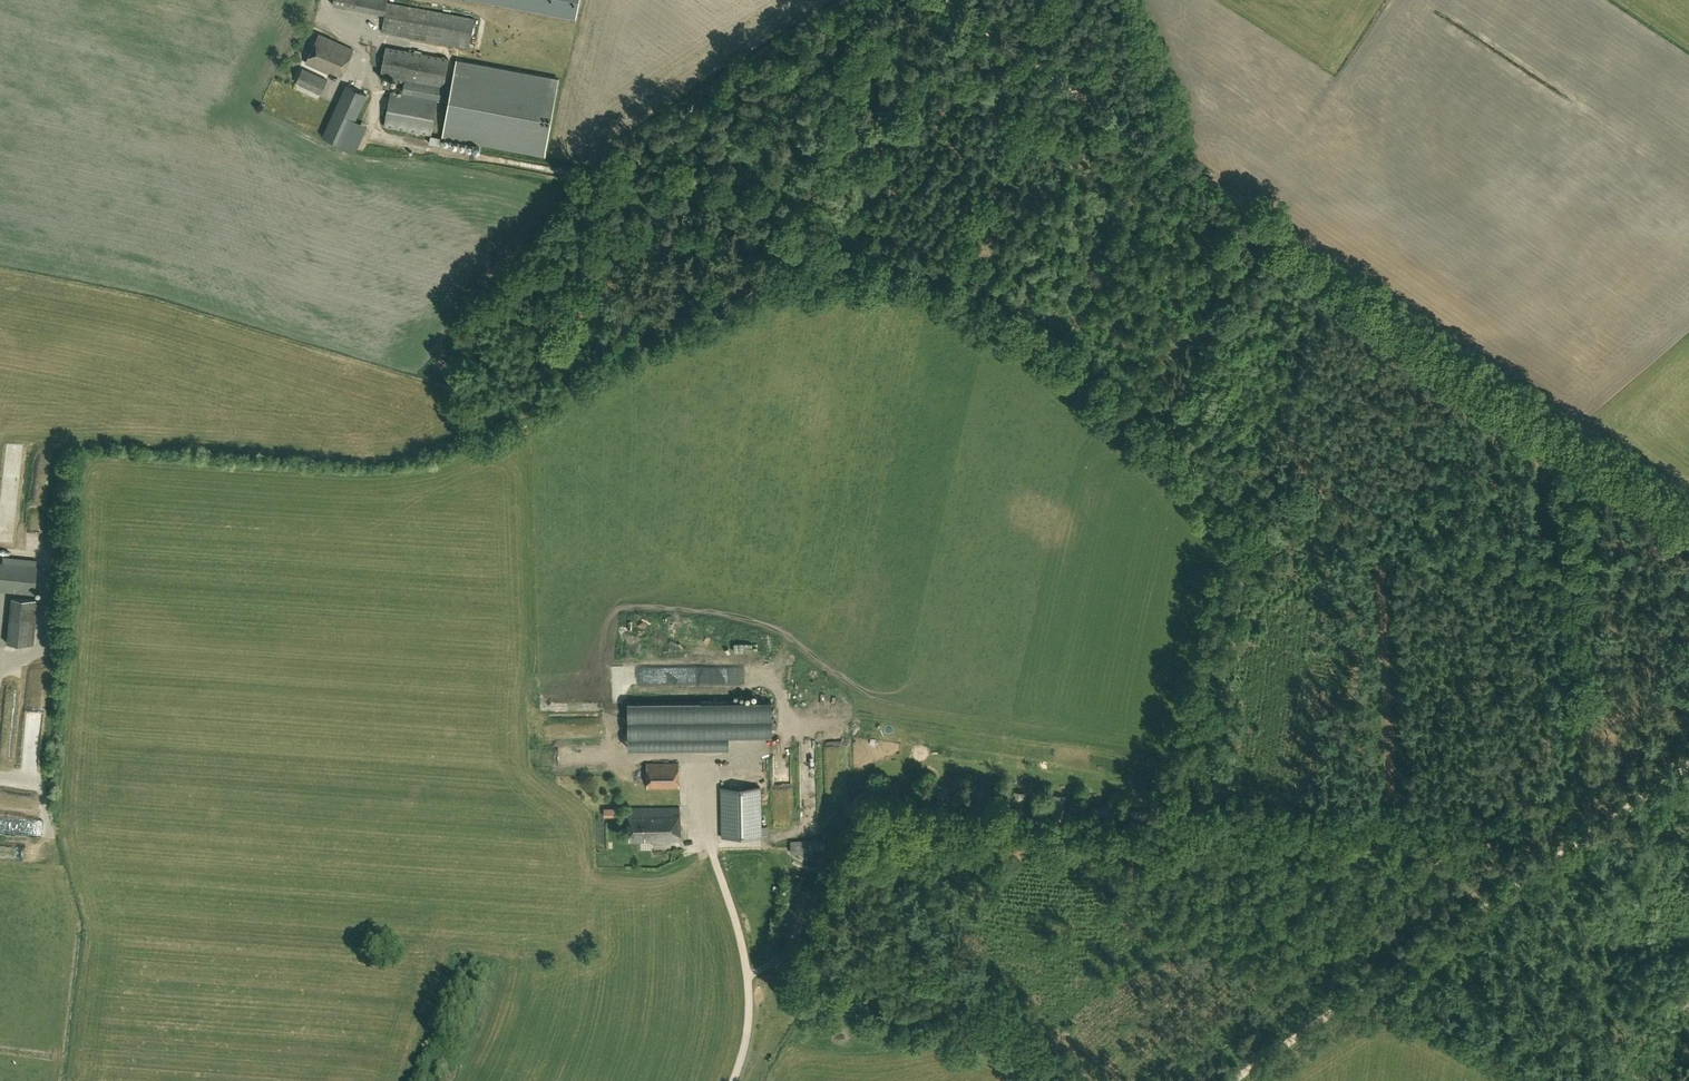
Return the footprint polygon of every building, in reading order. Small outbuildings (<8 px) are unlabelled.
[(387,3),(388,0),(334,0),(333,6),(385,16),(382,33),(470,50),(476,19),(387,3)] [(342,77),(354,51),(319,35),(306,63),(329,74),(330,71),(342,77)] [(386,47),(380,77),(444,88),(449,59),(386,47)] [(458,60),(443,138),(545,156),(559,79),(458,60)] [(303,69),(296,84),(321,95),(328,80),(303,69)] [(366,95),(346,85),(323,137),(343,146),(366,95)] [(431,135),(438,100),(391,92),(385,126),(431,135)] [(483,158),(483,167),(497,168),(498,159),(483,158)] [(37,566),(0,562),(0,590),(35,594),(37,566)] [(37,600),(11,598),(7,643),(33,645),(37,600)] [(772,703),(629,704),(630,751),(729,750),(728,737),(773,737),(772,703)] [(815,733),(815,724),(803,724),(803,733),(815,733)] [(646,763),(647,789),(679,789),(678,763),(646,763)] [(720,788),(723,838),(763,836),(760,786),(720,788)] [(629,842),(681,842),(681,807),(629,807),(629,842)] [(820,840),(801,841),(801,853),(821,852),(820,840)]
